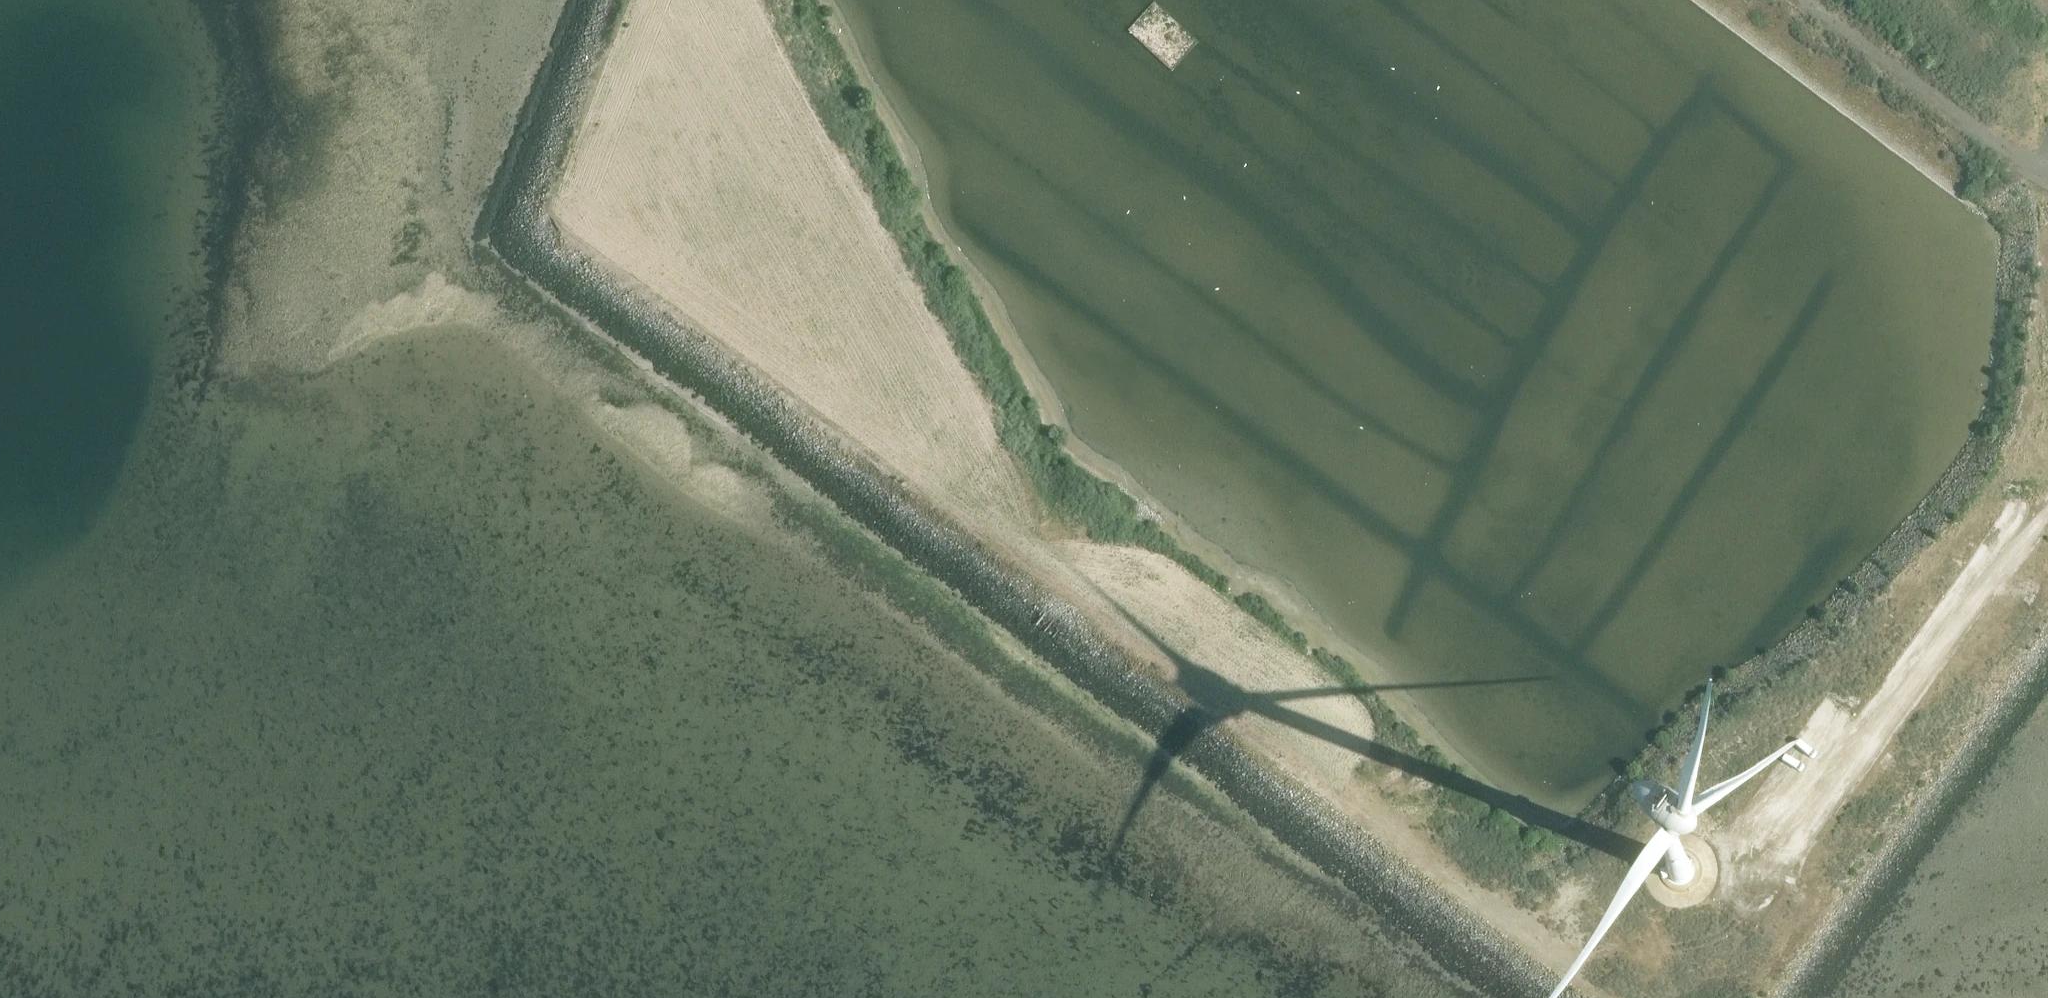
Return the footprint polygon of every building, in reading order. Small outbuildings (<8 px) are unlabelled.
[(1669,867),(1668,870),(1668,874),(1669,877),(1671,880),(1673,882),(1676,884),(1679,885),(1682,885),(1686,884),(1689,883),(1691,881),(1693,878),(1694,875),(1695,872),(1694,868),(1693,865),(1691,863),(1689,861),(1686,859),(1682,858),(1679,859),(1676,860),(1673,861),(1671,864),(1669,867)]
